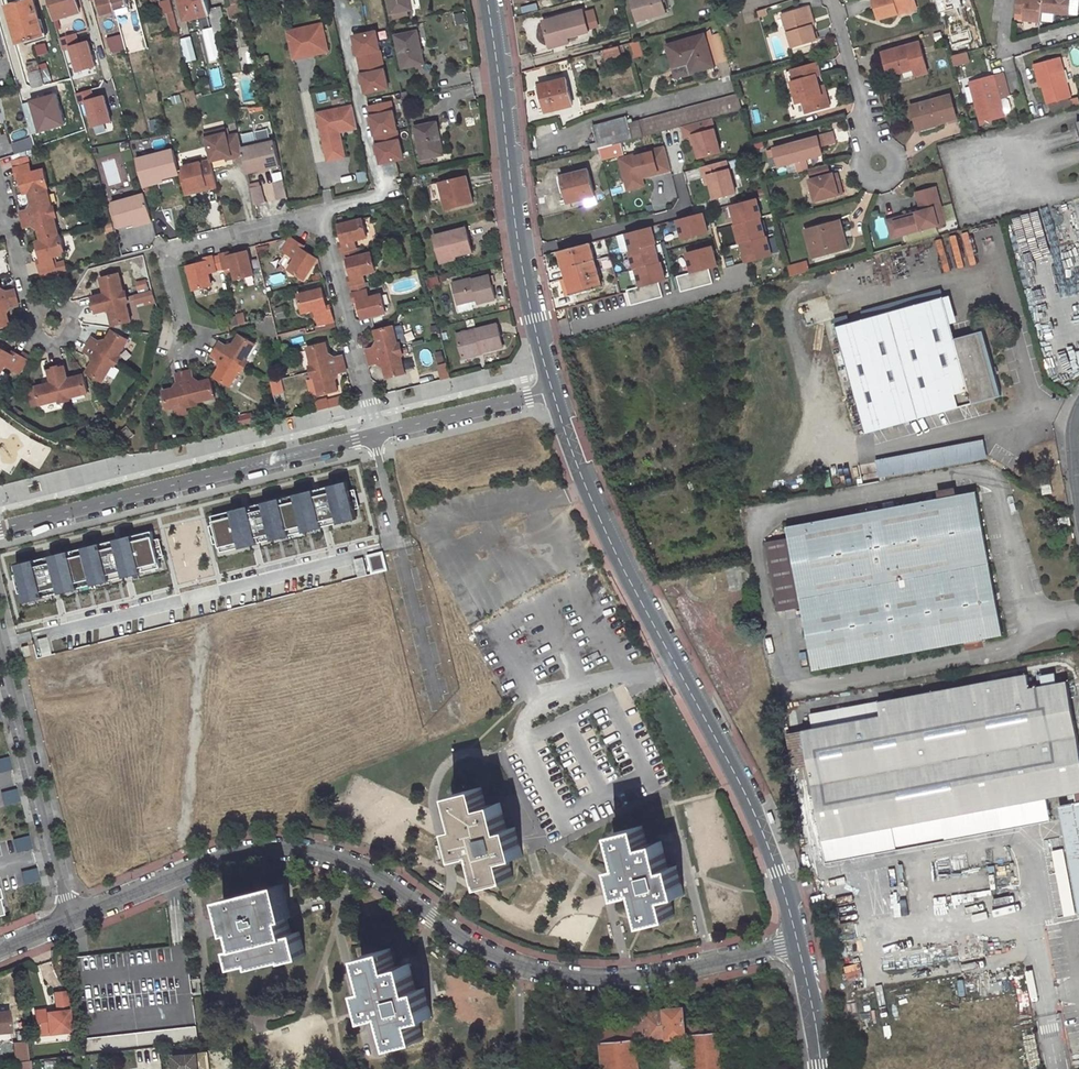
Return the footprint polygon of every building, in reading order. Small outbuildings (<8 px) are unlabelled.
[(9,5),(20,45),(44,37),(33,0),(26,0),(9,5)] [(80,10),(77,0),(49,0),(54,18),(80,10)] [(105,10),(125,4),(124,0),(103,0),(105,10)] [(165,14),(167,13),(174,11),(171,0),(170,0),(162,2),(165,14)] [(186,22),(212,15),(213,15),(209,0),(180,0),(186,22)] [(392,14),(414,10),(412,0),(389,0),(392,14)] [(666,11),(663,0),(633,0),(638,19),(666,11)] [(916,5),(914,0),(874,0),(879,19),(898,13),(897,11),(916,5)] [(1015,9),(1023,10),(1022,17),(1040,19),(1042,7),(1043,0),(1016,0),(1015,9)] [(1069,0),(1043,0),(1042,7),(1068,10),(1069,0)] [(808,22),(804,5),(781,12),(790,45),(816,38),(812,21),(808,22)] [(916,5),(897,11),(898,13),(916,8),(916,5)] [(568,36),(590,30),(584,10),(544,20),(550,41),(568,36)] [(179,31),(174,11),(167,13),(172,33),(179,31)] [(466,13),(456,15),(457,24),(467,23),(466,13)] [(326,23),(291,31),(297,58),(306,56),(305,52),(314,50),(318,53),(332,50),(326,23)] [(380,31),(353,35),(362,96),(389,92),(380,31)] [(419,32),(397,36),(404,70),(426,65),(419,32)] [(704,32),(669,42),(674,63),(687,60),(687,58),(689,57),(693,69),(712,64),(704,32)] [(97,68),(89,41),(80,44),(77,33),(62,37),(74,75),(97,68)] [(191,47),(189,35),(180,37),(184,48),(191,47)] [(551,46),(569,42),(568,36),(550,41),(551,46)] [(641,49),(638,39),(628,41),(631,51),(641,49)] [(920,42),(899,47),(901,51),(883,56),(889,75),(915,68),(917,74),(929,71),(920,42)] [(620,43),(600,49),(602,55),(605,54),(607,59),(623,55),(620,43)] [(1035,61),(1037,69),(1040,69),(1044,82),(1048,99),(1071,93),(1060,54),(1035,61)] [(790,78),(796,99),(802,97),(805,108),(828,103),(825,91),(821,92),(819,84),(817,73),(820,71),(818,61),(792,67),(794,77),(790,78)] [(38,62),(26,66),(39,109),(51,105),(38,62)] [(998,80),(996,71),(970,78),(981,119),(1005,112),(996,81),(998,80)] [(566,78),(535,85),(537,97),(539,97),(541,106),(537,107),(537,111),(571,103),(566,78)] [(113,123),(105,95),(95,98),(92,89),(81,92),(91,130),(113,123)] [(711,116),(741,108),(736,90),(628,120),(627,116),(592,125),(598,147),(620,141),(682,124),(711,116)] [(938,123),(960,117),(953,92),(911,104),(917,122),(936,117),(938,123)] [(1005,113),(1012,112),(1010,97),(1003,98),(1005,113)] [(356,105),(321,113),(331,160),(348,156),(343,132),(342,129),(345,128),(349,130),(361,128),(356,105)] [(721,150),(711,116),(682,124),(685,135),(691,134),(693,133),(696,141),(699,155),(721,150)] [(918,128),(938,123),(936,117),(917,122),(918,128)] [(439,123),(417,128),(424,160),(446,155),(439,123)] [(227,130),(206,135),(212,160),(213,162),(235,157),(235,159),(247,156),(244,146),(241,135),(229,138),(227,130)] [(832,130),(772,146),(777,163),(794,159),(797,169),(807,167),(804,156),(822,151),(820,143),(835,139),(832,130)] [(261,142),(268,169),(284,166),(277,138),(261,142)] [(598,147),(594,148),(595,152),(599,151),(600,158),(623,152),(620,141),(598,147)] [(268,169),(261,142),(244,146),(247,156),(251,173),(268,169)] [(643,176),(671,168),(665,145),(620,157),(626,180),(643,176)] [(144,180),(163,175),(164,178),(173,176),(182,173),(181,169),(176,149),(138,159),(144,180)] [(29,192),(48,187),(52,186),(47,168),(35,171),(29,150),(14,155),(20,176),(23,175),(28,192),(29,192)] [(735,192),(728,168),(727,168),(725,159),(702,165),(704,175),(707,174),(709,182),(713,197),(735,192)] [(185,169),(191,190),(195,189),(196,192),(219,187),(213,162),(212,160),(184,166),(185,169)] [(834,180),(831,171),(829,172),(826,162),(808,166),(811,176),(808,176),(814,198),(841,192),(838,179),(834,180)] [(182,173),(188,194),(196,192),(195,189),(191,190),(185,169),(181,169),(182,173)] [(587,169),(556,176),(559,189),(560,188),(562,197),(559,198),(559,202),(593,194),(587,169)] [(450,207),(477,200),(474,188),(471,188),(467,173),(444,179),(431,182),(435,199),(447,196),(450,207)] [(163,175),(144,180),(146,187),(173,179),(173,176),(164,178),(163,175)] [(645,184),(643,176),(626,180),(629,188),(645,184)] [(278,183),(282,200),(291,198),(287,181),(278,183)] [(268,203),(264,186),(255,188),(259,206),(268,203)] [(914,213),(891,219),(895,234),(935,223),(930,207),(935,206),(930,186),(913,191),(918,209),(919,211),(914,213)] [(932,186),(930,186),(935,206),(930,207),(935,223),(942,221),(932,186)] [(23,218),(51,211),(50,206),(53,205),(48,187),(29,192),(32,202),(29,209),(21,211),(23,218)] [(113,203),(120,227),(127,225),(136,222),(135,220),(154,214),(147,193),(113,203)] [(730,206),(744,265),(773,258),(759,199),(730,206)] [(109,204),(116,228),(120,227),(113,203),(109,204)] [(891,232),(888,235),(895,234),(891,219),(914,213),(919,211),(918,209),(884,218),(889,227),(891,232)] [(37,227),(41,240),(61,234),(55,215),(52,216),(51,211),(23,218),(25,226),(32,224),(37,227)] [(676,219),(680,241),(710,235),(705,213),(676,219)] [(128,228),(156,221),(154,214),(135,220),(136,222),(127,225),(128,228)] [(1024,288),(1040,287),(1037,215),(1021,216),(1024,288)] [(343,223),(347,240),(347,241),(344,242),(346,250),(349,249),(351,258),(363,255),(359,238),(370,235),(366,218),(343,223)] [(832,219),(840,249),(847,247),(839,218),(832,219)] [(840,249),(832,219),(803,228),(811,256),(840,249)] [(655,236),(667,233),(664,222),(652,225),(655,236)] [(476,249),(469,225),(437,234),(443,255),(459,251),(459,254),(476,249)] [(606,253),(641,244),(640,240),(655,236),(652,225),(602,238),(606,253)] [(40,240),(44,258),(41,259),(45,275),(60,271),(56,256),(69,253),(64,234),(61,234),(41,240),(40,240)] [(285,248),(298,257),(292,268),(309,278),(321,257),(304,247),(306,243),(292,236),(285,248)] [(602,285),(591,241),(567,248),(560,250),(562,260),(569,259),(577,291),(602,285)] [(676,276),(680,292),(713,284),(710,270),(719,267),(714,246),(685,253),(690,273),(676,276)] [(236,266),(239,278),(257,273),(251,250),(235,253),(234,250),(226,252),(229,268),(236,266)] [(459,251),(443,255),(444,261),(460,257),(459,254),(459,251)] [(191,265),(197,288),(214,284),(212,272),(229,268),(226,252),(208,257),(209,260),(191,265)] [(351,258),(356,275),(352,275),(355,284),(370,281),(367,272),(379,269),(375,252),(363,255),(351,258)] [(577,291),(569,259),(562,260),(570,293),(577,291)] [(758,261),(758,268),(772,267),(772,260),(758,261)] [(804,261),(795,263),(797,272),(807,269),(804,261)] [(788,265),(791,274),(797,272),(795,263),(788,265)] [(475,278),(493,274),(492,270),(474,275),(475,277),(475,278)] [(97,305),(125,297),(124,292),(127,292),(122,274),(103,278),(106,289),(103,294),(95,296),(97,305)] [(456,282),(461,300),(480,295),(481,299),(482,302),(499,297),(493,274),(475,278),(475,277),(456,282)] [(18,296),(17,289),(8,291),(4,288),(0,276),(0,301),(18,296)] [(138,294),(134,295),(137,307),(155,302),(152,289),(146,291),(144,280),(135,282),(138,294)] [(367,319),(376,316),(384,315),(391,313),(386,294),(374,297),(370,281),(355,284),(359,302),(362,301),(367,319)] [(300,294),(305,312),(317,309),(321,325),(337,321),(333,304),(329,304),(325,288),(300,294)] [(480,295),(461,300),(462,304),(481,299),(480,295)] [(943,295),(837,324),(851,379),(839,382),(842,394),(854,391),(865,432),(1002,394),(984,329),(955,337),(943,295)] [(13,324),(10,312),(12,308),(21,305),(18,296),(0,301),(0,327),(13,324)] [(112,314),(115,325),(134,321),(129,301),(126,301),(125,297),(97,305),(99,312),(107,311),(112,314)] [(466,352),(485,347),(486,350),(507,344),(501,323),(461,333),(466,352)] [(373,357),(402,349),(400,345),(403,343),(398,326),(380,330),(383,342),(380,346),(371,348),(373,357)] [(91,345),(117,359),(119,356),(121,356),(131,340),(115,331),(109,341),(104,342),(95,337),(91,345)] [(249,359),(259,344),(243,334),(235,345),(230,346),(224,341),(219,348),(245,363),(247,359),(249,359)] [(310,347),(315,365),(317,365),(319,369),(347,363),(345,355),(337,356),(332,354),(329,342),(310,347)] [(97,361),(91,373),(106,381),(116,366),(114,363),(117,359),(91,345),(87,352),(96,356),(97,361)] [(0,347),(0,375),(1,376),(8,365),(16,370),(23,356),(15,352),(13,354),(0,347)] [(467,357),(487,352),(486,350),(485,347),(466,352),(467,357)] [(245,363),(219,348),(215,356),(223,361),(224,366),(218,376),(234,385),(243,369),(242,368),(245,363)] [(388,365),(392,377),(410,372),(406,353),(403,354),(402,349),(373,357),(375,364),(382,362),(388,365)] [(23,373),(30,360),(23,356),(16,370),(23,373)] [(317,376),(322,395),(341,390),(338,377),(341,373),(349,370),(347,363),(319,369),(320,375),(317,376)] [(439,366),(441,379),(450,377),(447,364),(439,366)] [(73,397),(91,393),(86,375),(73,378),(69,375),(67,366),(59,368),(66,397),(71,395),(73,397)] [(66,397),(59,368),(51,370),(54,379),(50,384),(39,386),(44,405),(61,400),(62,398),(66,397)] [(187,370),(194,399),(196,398),(200,400),(218,395),(213,378),(201,381),(198,378),(195,368),(187,370)] [(194,399),(187,370),(178,373),(181,382),(179,386),(167,390),(172,408),(188,404),(190,400),(194,399)] [(128,426),(121,432),(128,440),(135,434),(128,426)] [(876,457),(879,477),(988,458),(984,438),(876,457)] [(1048,477),(1040,478),(1043,491),(1051,489),(1048,477)] [(347,482),(212,515),(215,524),(208,526),(213,544),(219,543),(222,552),(356,518),(354,509),(361,507),(356,488),(349,490),(347,482)] [(978,488),(790,523),(815,666),(1004,632),(978,488)] [(1067,514),(1058,516),(1059,524),(1069,522),(1067,514)] [(152,530),(17,564),(20,573),(13,575),(18,593),(24,592),(27,601),(161,567),(159,558),(166,556),(161,537),(154,539),(152,530)] [(789,535),(768,539),(780,605),(801,601),(789,535)] [(383,551),(367,555),(372,574),(388,570),(383,551)] [(27,646),(21,647),(23,657),(29,656),(27,646)] [(1069,790),(1077,789),(1078,788),(1078,735),(1068,678),(1000,691),(998,677),(813,711),(816,725),(806,727),(806,729),(812,762),(827,845),(837,843),(836,833),(863,828),(922,818),(926,841),(976,832),(972,808),(1069,790)] [(792,732),(798,764),(812,762),(806,729),(792,732)] [(4,803),(19,801),(16,788),(2,791),(4,803)] [(481,788),(455,795),(462,826),(454,828),(461,855),(479,851),(488,882),(513,876),(509,857),(523,853),(516,826),(507,828),(501,804),(486,807),(481,788)] [(1078,800),(1077,789),(1069,790),(1071,801),(1061,803),(1078,900),(1078,800)] [(641,827),(615,834),(624,866),(616,869),(622,895),(638,891),(647,921),(675,915),(670,898),(684,894),(677,867),(668,868),(662,842),(647,845),(641,827)] [(424,851),(435,835),(424,828),(413,844),(424,851)] [(863,828),(836,833),(837,843),(865,839),(863,828)] [(223,898),(231,931),(236,930),(240,946),(232,948),(237,966),(254,961),(255,964),(287,957),(287,959),(305,954),(299,932),(291,934),(287,918),(292,917),(283,883),(223,898)] [(171,943),(74,956),(77,978),(87,1053),(200,1040),(195,995),(204,993),(202,975),(192,976),(182,899),(166,904),(171,943)] [(389,949),(363,956),(371,988),(363,990),(370,1018),(387,1014),(395,1045),(422,1037),(417,1018),(430,1015),(423,988),(415,990),(408,964),(394,967),(389,949)] [(49,1033),(70,1030),(66,991),(54,992),(55,1007),(52,1008),(52,1011),(35,1013),(37,1030),(49,1029),(49,1033)] [(635,1008),(635,1014),(601,1017),(605,1068),(641,1068),(638,1036),(696,1032),(719,1030),(718,1017),(687,1020),(685,1003),(635,1008)] [(10,1031),(8,1013),(0,1014),(0,1031),(10,1031)] [(719,1030),(696,1032),(700,1068),(723,1068),(719,1030)] [(29,1059),(16,1059),(16,1068),(30,1068),(29,1059)]
